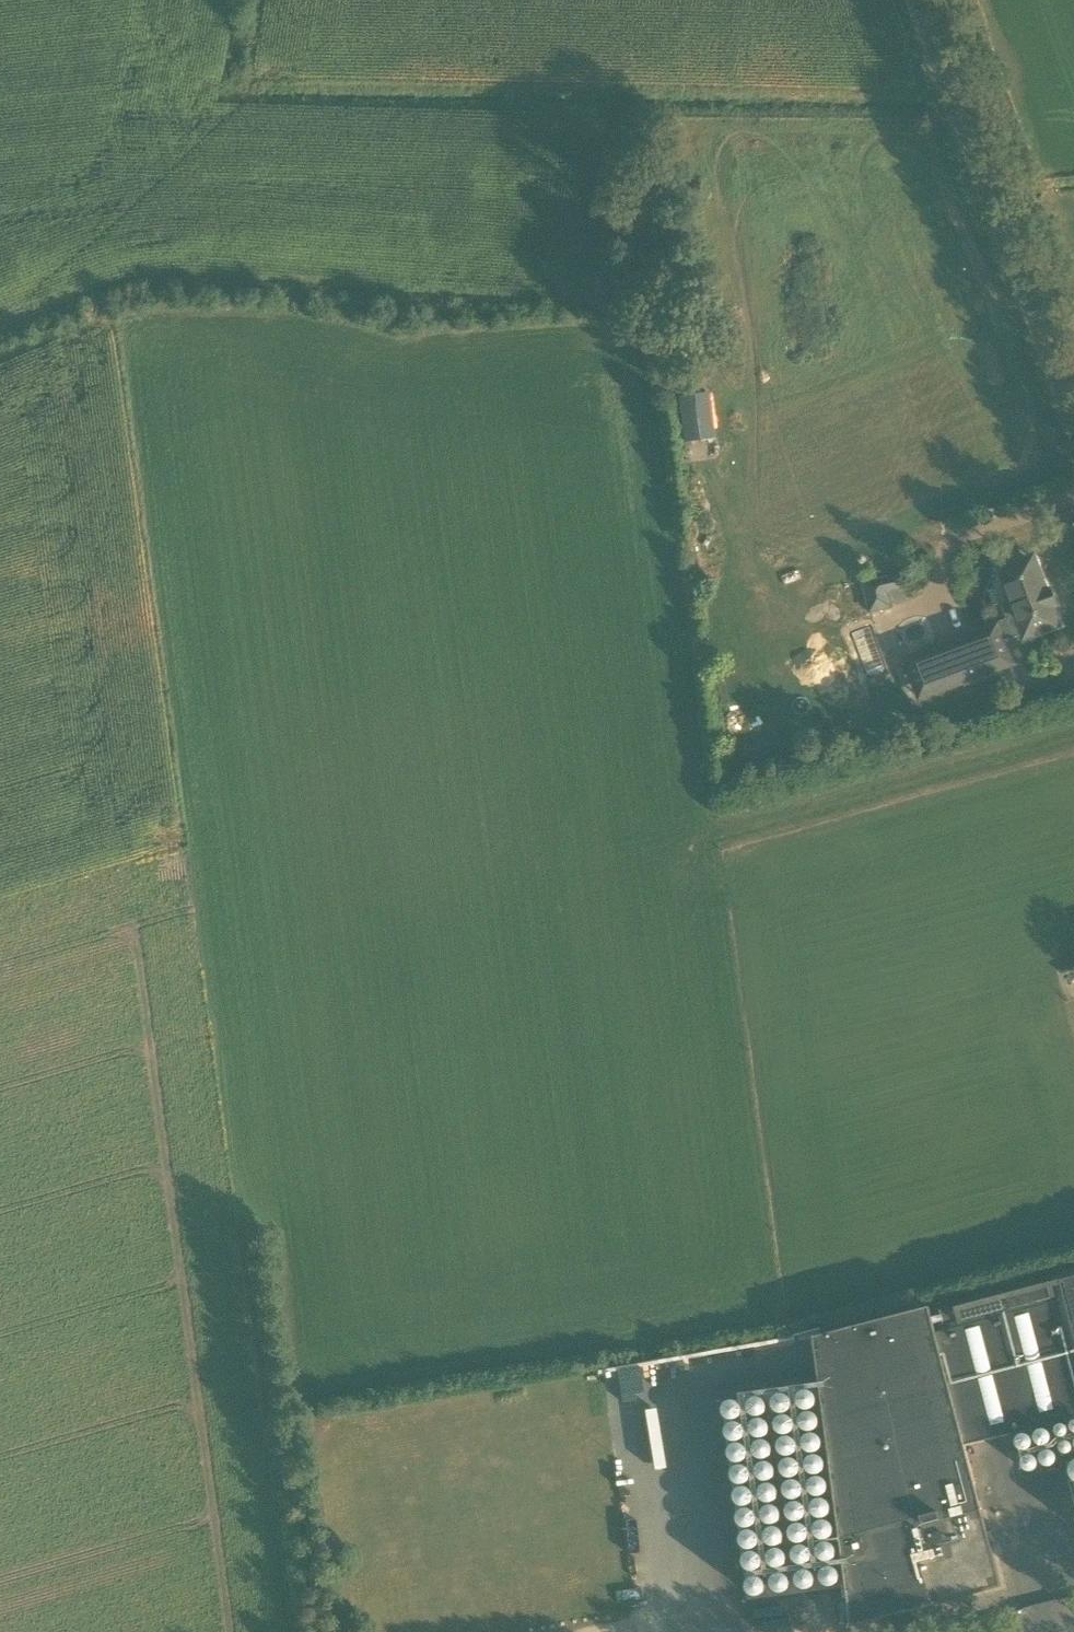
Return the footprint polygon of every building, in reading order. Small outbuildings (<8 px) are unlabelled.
[(715,440),(708,394),(678,398),(685,444),(715,440)] [(1059,625),(1034,557),(1034,556),(1000,569),(1018,619),(906,660),(920,696),(1011,663),(1003,642),(1025,634),(1026,638),(1059,625)] [(902,574),(863,583),(863,584),(869,614),(893,608),(889,593),(905,589),(902,574)] [(853,1626),(1001,1585),(964,1446),(1073,1417),(1073,1270),(1052,1276),(1053,1282),(941,1311),(946,1332),(937,1334),(930,1307),(815,1338),(853,1626)] [(691,1405),(695,1443),(727,1440),(722,1401),(691,1405)] [(665,1501),(675,1501),(673,1463),(663,1463),(665,1501)]
